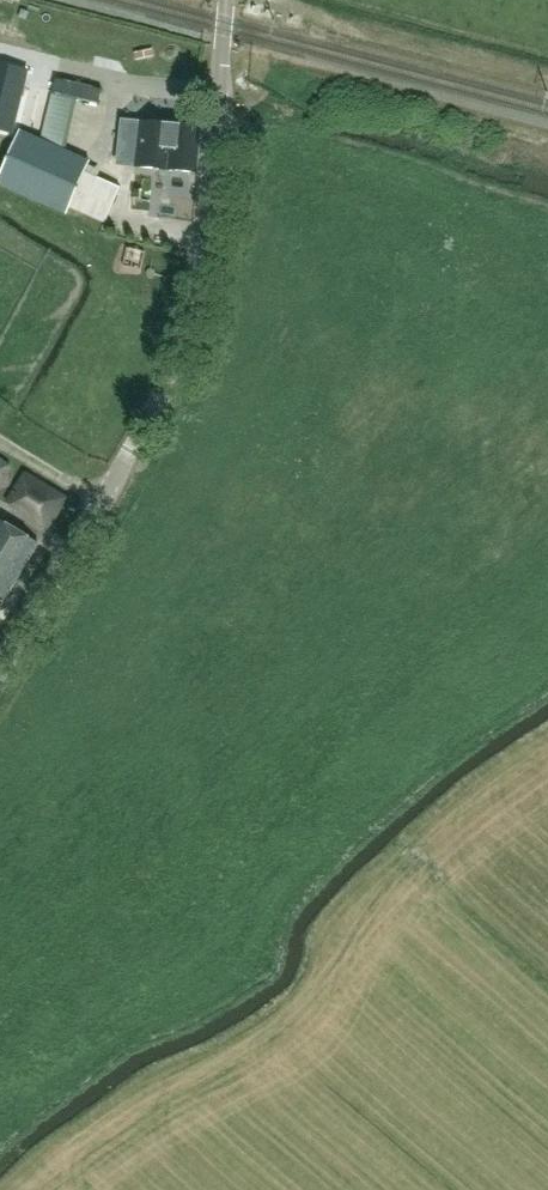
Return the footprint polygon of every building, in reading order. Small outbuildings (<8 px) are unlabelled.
[(132,57),(149,51),(146,39),(128,45),(132,57)] [(74,78),(69,96),(89,102),(95,84),(74,78)] [(117,165),(137,167),(136,180),(150,181),(152,168),(195,172),(199,129),(122,122),(117,165)] [(102,123),(101,146),(111,146),(112,123),(102,123)] [(84,172),(89,162),(18,132),(0,174),(0,187),(66,215),(69,208),(104,223),(119,187),(84,172)] [(47,528),(64,499),(23,474),(6,503),(47,528)] [(1,604),(37,544),(0,522),(0,606),(1,604)]
